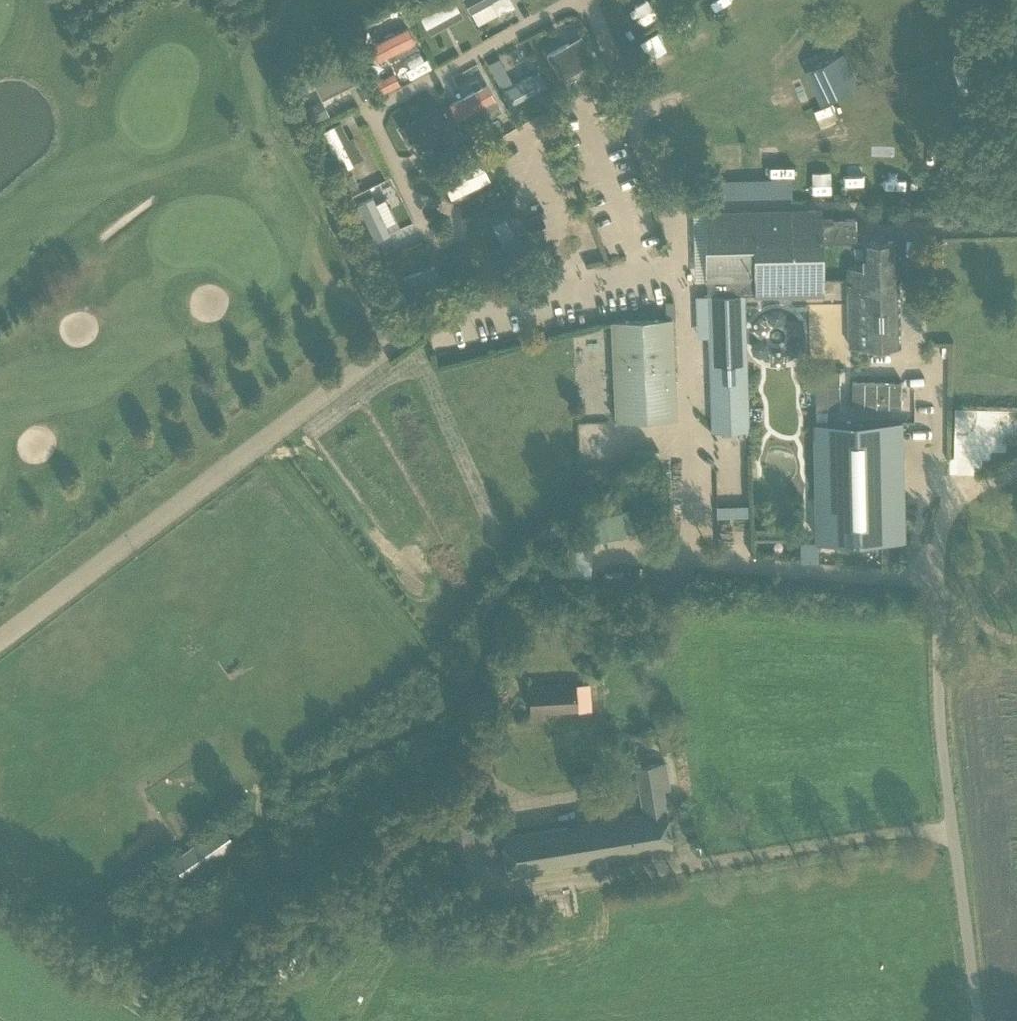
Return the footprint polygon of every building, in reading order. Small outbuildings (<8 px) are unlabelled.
[(469,13),(490,2),(497,16),(513,7),(509,0),(462,0),(469,13)] [(451,5),(418,23),(424,35),(458,17),(451,5)] [(405,29),(368,47),(375,62),(412,44),(405,29)] [(665,32),(646,41),(658,67),(677,58),(665,32)] [(568,45),(546,57),(559,80),(595,61),(587,47),(574,55),(568,45)] [(804,72),(820,104),(859,85),(843,53),(804,72)] [(343,56),(306,75),(319,101),(356,82),(343,56)] [(499,59),(489,65),(494,74),(504,69),(499,59)] [(537,72),(500,91),(508,107),(545,88),(537,72)] [(379,94),(395,86),(390,76),(374,84),(379,94)] [(485,86),(447,107),(461,131),(474,124),(469,114),(493,100),(485,86)] [(324,117),(318,104),(303,111),(309,124),(324,117)] [(435,108),(397,130),(405,145),(444,123),(435,108)] [(485,128),(490,136),(503,129),(498,121),(485,128)] [(331,127),(318,133),(337,173),(350,167),(331,127)] [(439,157),(463,143),(457,133),(433,147),(439,157)] [(476,158),(435,178),(441,191),(482,171),(476,158)] [(873,180),(872,161),(850,162),(851,181),(873,180)] [(832,191),(831,168),(810,169),(810,192),(832,191)] [(342,181),(347,192),(358,187),(353,176),(342,181)] [(720,182),(710,182),(710,195),(721,195),(720,182)] [(369,198),(354,205),(372,243),(387,236),(369,198)] [(820,209),(702,212),(704,282),(705,282),(753,280),(753,285),(753,295),(753,297),(822,295),(822,285),(821,242),(820,234),(820,226),(820,219),(820,209)] [(518,214),(506,219),(511,230),(522,225),(518,214)] [(505,219),(489,226),(507,265),(522,258),(505,219)] [(856,220),(823,221),(823,244),(857,243),(856,220)] [(848,266),(850,346),(901,345),(899,240),(864,241),(865,266),(848,266)] [(391,260),(376,267),(384,286),(395,282),(401,297),(438,282),(432,268),(399,281),(391,260)] [(750,432),(746,315),(744,315),(743,295),(704,296),(704,307),(705,338),(709,433),(750,432)] [(609,322),(614,423),(676,420),(671,320),(609,322)] [(841,375),(817,375),(817,405),(841,405),(841,375)] [(902,377),(853,377),(853,402),(902,402),(902,377)] [(815,422),(818,542),(906,540),(903,420),(815,422)] [(529,688),(531,717),(544,716),(543,711),(590,708),(588,684),(529,688)] [(662,752),(673,750),(670,730),(658,733),(662,752)] [(501,837),(505,858),(508,878),(562,869),(561,864),(672,846),(662,789),(669,788),(665,762),(636,767),(644,814),(501,837)] [(595,771),(574,775),(576,789),(597,785),(595,771)] [(221,827),(172,861),(186,881),(235,847),(221,827)]
